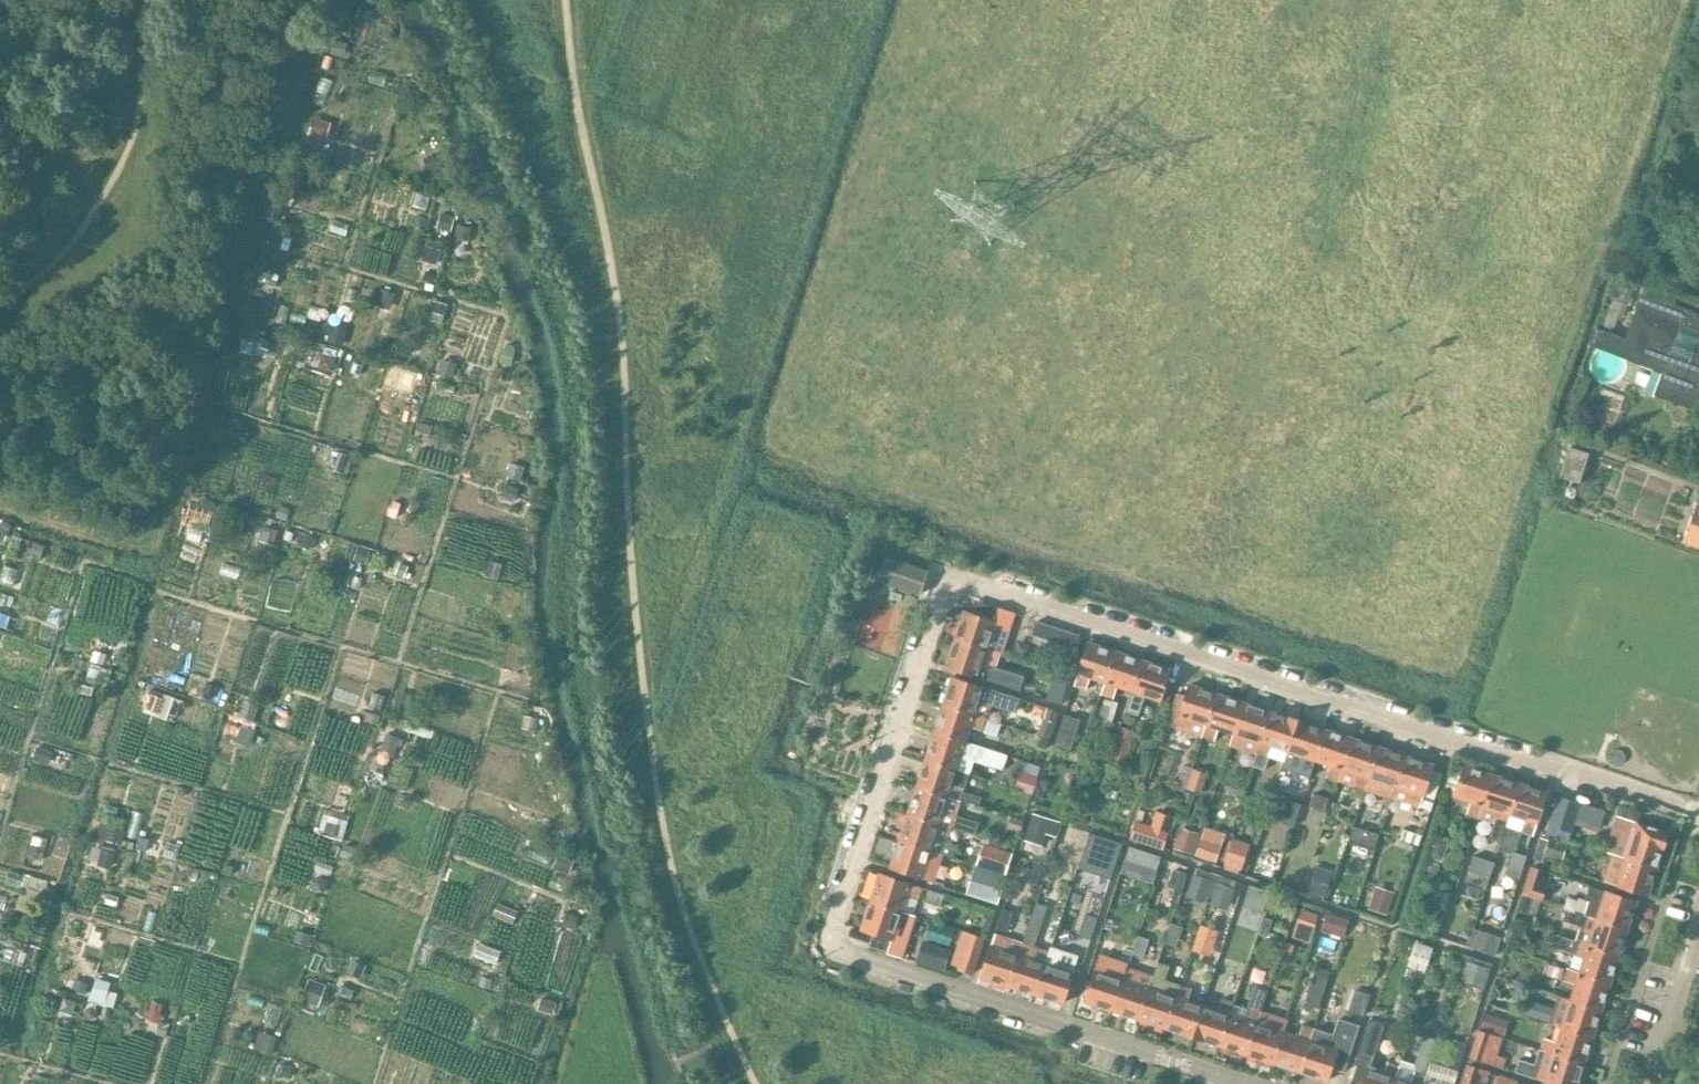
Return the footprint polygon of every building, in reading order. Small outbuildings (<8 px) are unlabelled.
[(1698,402),(1698,341),(1698,340),(1698,337),(1698,315),(1642,294),(1625,339),(1595,328),(1588,345),(1597,349),(1602,338),(1641,352),(1636,363),(1662,373),(1654,394),(1696,410),(1698,402)] [(1577,483),(1587,453),(1568,447),(1558,477),(1577,483)] [(1696,504),(1684,541),(1698,546),(1698,505),(1696,504)] [(919,595),(927,572),(886,558),(879,582),(919,595)] [(999,653),(1012,614),(997,609),(993,621),(963,611),(954,639),(986,649),(998,653),(999,653)] [(1075,634),(1032,620),(1028,633),(1070,647),(1075,634)] [(954,639),(945,667),(976,677),(1018,690),(1023,676),(994,667),(998,653),(986,649),(954,639)] [(1104,683),(1114,652),(1087,643),(1077,673),(1078,673),(1074,685),(1085,689),(1089,677),(1104,683)] [(1131,691),(1141,660),(1114,652),(1104,683),(1101,694),(1112,697),(1116,686),(1131,691)] [(1131,691),(1128,702),(1139,706),(1143,695),(1159,700),(1168,703),(1171,692),(1163,689),(1169,669),(1141,660),(1131,691)] [(1054,677),(1046,699),(1060,704),(1068,681),(1054,677)] [(951,678),(942,705),(973,715),(973,716),(985,720),(989,706),(1013,714),(1018,700),(994,692),(982,688),(951,678)] [(1206,725),(1217,694),(1189,685),(1179,715),(1179,716),(1175,727),(1187,731),(1190,720),(1206,725)] [(1206,725),(1202,736),(1214,740),(1217,729),(1233,734),(1243,703),(1217,694),(1206,725)] [(1105,700),(1099,720),(1111,724),(1117,704),(1105,700)] [(1260,743),(1270,712),(1243,703),(1233,734),(1229,745),(1256,754),(1257,754),(1260,743)] [(981,731),(985,720),(973,716),(973,715),(942,705),(933,733),(964,743),(970,727),(981,731)] [(1051,740),(1059,715),(1046,710),(1037,735),(1051,740)] [(1287,751),(1297,720),(1270,712),(1260,743),(1257,754),(1256,754),(1252,766),(1264,770),(1269,757),(1283,761),(1287,751)] [(1070,749),(1080,718),(1064,713),(1054,744),(1070,749)] [(1310,772),(1314,760),(1324,729),(1297,720),(1287,751),(1303,756),(1299,768),(1310,772)] [(1191,735),(1167,727),(1159,750),(1184,758),(1191,735)] [(1124,763),(1134,733),(1120,728),(1110,759),(1124,763)] [(1337,779),(1351,738),(1324,729),(1314,760),(1330,765),(1326,777),(1337,780),(1337,779)] [(1005,757),(964,743),(933,733),(925,759),(956,769),(967,773),(971,761),(1001,771),(1005,757)] [(1365,789),(1379,747),(1351,738),(1337,779),(1354,785),(1353,786),(1365,789)] [(1392,798),(1406,756),(1379,747),(1365,789),(1392,798)] [(1406,756),(1392,798),(1419,807),(1429,810),(1441,773),(1431,770),(1432,765),(1406,756)] [(925,759),(916,787),(947,797),(948,796),(959,800),(977,806),(977,805),(981,806),(984,797),(962,789),(967,773),(956,769),(925,759)] [(1482,806),(1491,774),(1464,766),(1454,797),(1470,802),(1467,813),(1478,817),(1482,806)] [(1025,774),(1019,790),(1031,794),(1037,777),(1025,774)] [(1499,842),(1505,826),(1518,783),(1491,774),(1482,806),(1478,817),(1493,822),(1488,839),(1499,842)] [(1532,835),(1546,792),(1518,783),(1505,826),(1532,835)] [(916,787),(908,813),(950,827),(974,835),(978,823),(954,815),(959,800),(948,796),(947,797),(916,787)] [(1322,812),(1326,799),(1313,795),(1309,808),(1322,812)] [(1597,833),(1604,811),(1554,795),(1542,833),(1562,840),(1568,823),(1597,833)] [(1291,828),(1298,806),(1285,802),(1278,823),(1291,828)] [(908,813),(899,841),(941,855),(952,858),(956,847),(950,845),(951,840),(946,838),(950,827),(908,813)] [(1033,816),(1029,830),(1054,838),(1059,824),(1033,816)] [(1656,867),(1668,832),(1634,821),(1631,832),(1620,829),(1616,840),(1627,843),(1623,857),(1625,858),(1656,867)] [(1149,843),(1153,828),(1137,823),(1132,837),(1149,843)] [(1400,840),(1418,846),(1421,836),(1403,830),(1400,840)] [(1121,842),(1089,832),(1078,868),(1110,878),(1121,842)] [(1080,855),(1085,838),(1072,834),(1067,850),(1080,855)] [(1179,834),(1174,850),(1191,855),(1196,839),(1179,834)] [(1441,862),(1448,842),(1434,838),(1427,858),(1441,862)] [(1561,861),(1567,844),(1550,838),(1544,855),(1561,861)] [(932,881),(941,855),(899,841),(890,868),(921,878),(932,881)] [(1199,843),(1194,857),(1213,863),(1218,849),(1199,843)] [(1011,855),(985,847),(979,867),(1004,875),(1011,855)] [(1129,847),(1125,859),(1156,870),(1161,857),(1129,847)] [(1240,871),(1246,855),(1227,849),(1222,865),(1240,871)] [(1505,876),(1500,892),(1512,895),(1517,880),(1525,857),(1525,855),(1513,851),(1513,854),(1505,876)] [(1472,856),(1467,871),(1472,873),(1469,882),(1485,887),(1488,878),(1493,863),(1472,856)] [(1648,895),(1656,867),(1625,858),(1620,873),(1609,869),(1605,881),(1648,895)] [(995,903),(1004,875),(979,867),(975,866),(966,894),(995,903)] [(1540,886),(1544,872),(1530,868),(1522,894),(1542,900),(1545,888),(1540,886)] [(1314,869),(1307,892),(1324,897),(1331,875),(1314,869)] [(1174,870),(1169,885),(1181,889),(1186,874),(1174,870)] [(917,900),(921,888),(910,884),(879,874),(870,902),(901,912),(906,896),(917,900)] [(1226,911),(1233,890),(1217,885),(1210,905),(1226,911)] [(1269,891),(1250,885),(1243,906),(1263,912),(1269,891)] [(1590,900),(1585,915),(1596,918),(1627,928),(1636,901),(1605,891),(1594,888),(1589,886),(1585,899),(1590,900)] [(1386,916),(1393,894),(1375,889),(1368,910),(1386,916)] [(943,895),(926,890),(922,902),(939,907),(943,895)] [(1021,944),(1007,986),(1033,995),(1044,964),(1048,953),(1032,948),(1045,908),(1047,901),(1036,897),(1034,904),(1021,944)] [(1526,915),(1531,900),(1521,897),(1516,912),(1526,915)] [(914,916),(901,912),(870,902),(860,930),(873,934),(869,946),(888,952),(887,953),(901,958),(914,916)] [(1627,928),(1596,918),(1585,915),(1568,909),(1564,920),(1592,929),(1587,945),(1619,955),(1627,928)] [(1002,913),(996,932),(1006,935),(1012,916),(1002,913)] [(1087,914),(1080,936),(1090,939),(1097,917),(1087,914)] [(1310,935),(1315,918),(1300,914),(1295,930),(1310,935)] [(1327,915),(1323,925),(1334,928),(1332,936),(1342,939),(1348,922),(1327,915)] [(1271,921),(1263,918),(1257,934),(1266,937),(1271,921)] [(957,948),(952,963),(959,966),(958,969),(972,973),(983,937),(976,935),(962,931),(957,948)] [(1007,986),(1021,944),(1005,939),(1006,939),(994,935),(991,946),(990,946),(980,978),(1007,986)] [(1619,955),(1587,945),(1555,935),(1551,946),(1584,956),(1579,972),(1610,982),(1619,955)] [(1142,957),(1147,942),(1137,939),(1132,953),(1142,957)] [(922,943),(916,962),(943,971),(949,952),(922,943)] [(1415,943),(1409,959),(1426,964),(1431,948),(1415,943)] [(1111,1011),(1125,968),(1131,951),(1121,948),(1115,965),(1099,959),(1095,971),(1085,1002),(1111,1011)] [(1061,1004),(1071,973),(1055,968),(1059,956),(1048,953),(1044,964),(1033,995),(1061,1004)] [(1492,968),(1467,960),(1460,981),(1485,989),(1492,968)] [(1149,988),(1138,1019),(1165,1028),(1175,997),(1179,985),(1165,981),(1169,966),(1159,962),(1154,977),(1152,977),(1149,988)] [(1560,979),(1562,970),(1545,965),(1542,974),(1560,979)] [(1138,1019),(1149,988),(1152,977),(1125,968),(1111,1011),(1138,1019)] [(1601,1009),(1610,982),(1579,972),(1567,968),(1564,979),(1575,983),(1570,999),(1601,1009)] [(1235,994),(1241,977),(1229,974),(1224,991),(1235,994)] [(1192,1037),(1202,1005),(1187,1001),(1191,989),(1179,985),(1175,997),(1165,1028),(1192,1037)] [(1362,1014),(1369,993),(1355,988),(1348,1009),(1362,1014)] [(1245,1054),(1259,1011),(1265,995),(1254,991),(1248,1008),(1233,1003),(1229,1014),(1218,1045),(1245,1054)] [(1316,1007),(1319,997),(1308,993),(1305,1004),(1316,1007)] [(1601,1009),(1570,999),(1559,995),(1550,1022),(1561,1026),(1593,1036),(1601,1009)] [(1218,1045),(1229,1014),(1233,1003),(1221,999),(1218,1011),(1202,1005),(1192,1037),(1218,1045)] [(1547,1021),(1551,1009),(1528,1002),(1524,1013),(1547,1021)] [(1283,1031),(1272,1063),(1299,1071),(1313,1029),(1308,1027),(1313,1010),(1299,1006),(1293,1022),(1296,1023),(1292,1035),(1283,1031)] [(1272,1063),(1286,1020),(1259,1011),(1245,1054),(1272,1063)] [(1503,1037),(1507,1023),(1486,1016),(1481,1030),(1503,1037)] [(1351,1081),(1362,1083),(1392,1083),(1398,1066),(1387,1062),(1383,1074),(1369,1069),(1383,1026),(1368,1020),(1354,1064),(1356,1065),(1351,1081)] [(1584,1063),(1593,1036),(1561,1026),(1556,1042),(1545,1038),(1541,1049),(1584,1063)] [(1346,1065),(1353,1042),(1329,1034),(1313,1029),(1299,1071),(1326,1080),(1333,1061),(1346,1065)] [(1482,1061),(1491,1034),(1478,1030),(1470,1057),(1482,1061)] [(1429,1065),(1437,1041),(1423,1037),(1413,1066),(1400,1061),(1398,1066),(1392,1083),(1423,1083),(1429,1065)] [(1465,1044),(1451,1040),(1442,1069),(1429,1065),(1423,1083),(1452,1083),(1465,1044)] [(1584,1063),(1541,1049),(1536,1064),(1519,1059),(1515,1071),(1554,1083),(1577,1083),(1584,1063)] [(1479,1070),(1467,1066),(1461,1083),(1475,1083),(1479,1070)]
